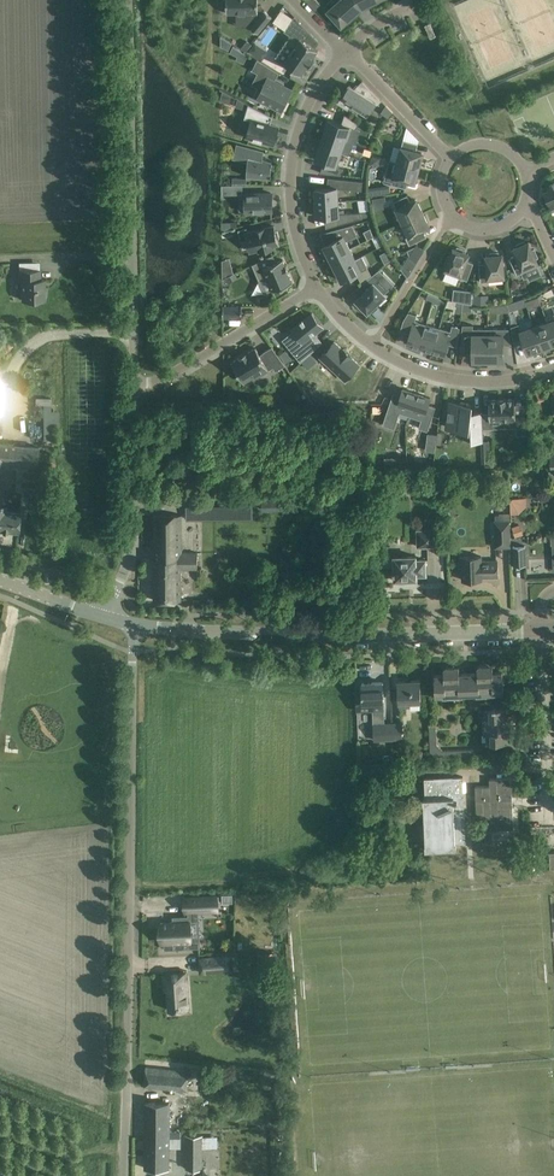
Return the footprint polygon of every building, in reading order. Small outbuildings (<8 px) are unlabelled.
[(237,19),(252,19),(255,21),(250,27),(258,33),(272,16),(264,10),(263,11),(262,10),(261,5),(258,5),(258,0),(223,0),(223,7),(227,7),(227,13),(237,13),(237,19)] [(315,10),(321,4),(317,0),(306,0),(315,10)] [(362,8),(357,0),(338,0),(337,1),(336,0),(331,0),(324,7),(341,26),(340,26),(341,27),(349,20),(350,21),(357,15),(356,13),(362,8)] [(283,31),(289,35),(286,41),(285,41),(294,47),(284,62),(283,62),(283,63),(301,75),(302,74),(301,74),(308,64),(309,65),(310,66),(314,59),(314,58),(313,58),(317,51),(318,50),(304,41),(310,33),(311,33),(294,16),(294,17),(284,31),(283,31)] [(430,22),(425,25),(430,38),(436,35),(430,22)] [(232,42),(220,35),(220,45),(228,49),(232,42)] [(247,42),(242,48),(246,51),(251,45),(247,42)] [(255,43),(249,52),(256,56),(262,47),(255,43)] [(230,53),(237,56),(236,59),(244,63),(248,55),(233,46),(230,53)] [(279,72),(258,58),(252,69),(257,72),(252,83),(258,87),(254,95),(271,104),(281,110),(290,92),(274,83),(275,81),(275,82),(276,81),(275,80),(279,72)] [(377,104),(381,100),(362,81),(354,88),(349,85),(338,102),(347,108),(350,105),(358,110),(360,107),(369,112),(375,103),(377,104)] [(238,99),(235,107),(247,110),(248,104),(238,99)] [(272,116),(248,104),(247,110),(245,118),(251,120),(247,136),(253,138),(252,141),(262,143),(262,140),(273,144),(278,127),(270,124),(272,116)] [(389,117),(393,112),(386,105),(381,112),(389,117)] [(324,133),(345,140),(348,141),(352,128),(356,129),(359,124),(344,114),(341,123),(329,119),(324,133)] [(324,133),(320,145),(341,152),(345,140),(324,133)] [(416,151),(418,143),(403,140),(397,162),(419,168),(423,153),(416,151)] [(320,145),(315,159),(324,162),(320,172),(340,174),(342,168),(336,166),(341,152),(320,145)] [(247,163),(247,176),(271,178),(272,160),(263,158),(264,151),(243,146),(239,161),(247,163)] [(415,183),(419,168),(397,162),(389,160),(384,179),(392,181),(391,184),(406,188),(408,181),(415,183)] [(327,187),(315,188),(316,202),(338,201),(337,188),(349,189),(349,188),(350,180),(328,177),(327,187)] [(545,193),(553,210),(553,180),(546,183),(549,190),(545,192),(545,193)] [(243,194),(243,184),(232,185),(222,185),(222,194),(243,194)] [(246,193),(246,212),(271,211),(271,193),(246,193)] [(417,199),(415,199),(410,202),(407,195),(393,201),(403,222),(423,213),(417,199)] [(385,196),(372,198),(373,205),(383,203),(384,203),(386,201),(385,196)] [(338,213),(338,201),(316,202),(317,216),(335,215),(339,215),(338,213)] [(339,215),(335,215),(336,225),(357,219),(362,218),(360,212),(338,213),(339,215)] [(423,230),(428,228),(430,227),(428,223),(423,213),(403,222),(409,236),(406,237),(409,245),(427,237),(423,230)] [(357,234),(352,225),(331,230),(335,239),(324,245),(330,258),(350,248),(346,240),(357,234)] [(247,228),(238,230),(241,241),(247,239),(250,251),(259,248),(259,251),(274,247),(273,245),(278,244),(277,239),(279,237),(277,231),(275,231),(274,226),(265,228),(265,227),(254,230),(254,231),(249,232),(247,228)] [(370,228),(364,231),(368,239),(371,237),(372,236),(370,228)] [(379,239),(374,242),(377,248),(382,245),(379,239)] [(513,248),(514,250),(516,255),(509,258),(517,275),(539,265),(536,257),(538,257),(534,249),(532,250),(529,241),(525,243),(524,241),(517,244),(517,246),(513,248)] [(416,247),(407,251),(410,256),(409,257),(416,262),(424,249),(417,245),(416,247)] [(444,272),(467,280),(474,263),(466,260),(469,253),(465,252),(465,250),(457,247),(457,249),(453,248),(450,256),(448,255),(445,263),(447,264),(444,272)] [(350,248),(330,258),(336,269),(355,259),(350,248)] [(480,282),(505,280),(502,254),(498,254),(498,252),(490,253),(490,255),(486,256),(486,263),(479,263),(480,282)] [(273,255),(252,264),(259,280),(267,277),(273,290),(274,290),(275,291),(283,288),(282,286),(292,282),(288,272),(289,272),(286,265),(285,265),(283,259),(276,262),(273,255)] [(336,269),(342,281),(368,267),(362,256),(355,259),(336,269)] [(230,275),(229,268),(222,270),(222,278),(226,276),(230,275)] [(21,281),(22,300),(45,299),(44,279),(40,279),(40,270),(18,270),(19,281),(21,281)] [(230,275),(226,276),(229,281),(236,278),(234,273),(230,275)] [(359,302),(357,304),(363,310),(365,309),(368,311),(385,294),(384,294),(387,291),(377,281),(379,278),(374,273),(362,283),(367,289),(356,300),(359,302)] [(454,289),(453,300),(455,301),(462,302),(471,304),(472,291),(454,289)] [(488,305),(488,295),(472,295),(472,305),(488,305)] [(531,298),(525,300),(528,310),(534,308),(534,306),(531,298)] [(514,300),(507,303),(509,310),(517,308),(514,300)] [(462,302),(461,310),(471,311),(471,304),(462,302)] [(223,306),(223,318),(242,318),(242,305),(223,306)] [(403,320),(400,330),(409,333),(406,343),(419,346),(426,323),(415,320),(417,314),(408,312),(403,320)] [(299,338),(289,346),(301,361),(301,362),(302,361),(320,344),(317,340),(312,335),(315,333),(315,332),(323,326),(312,313),(292,329),(293,330),(299,338)] [(546,316),(547,322),(553,341),(553,313),(546,316)] [(534,326),(541,348),(553,343),(553,341),(547,322),(546,316),(545,316),(547,322),(534,326)] [(426,323),(419,346),(432,350),(439,327),(426,323)] [(522,338),(527,352),(541,348),(534,327),(534,326),(521,331),(518,324),(511,326),(513,341),(522,338)] [(439,327),(432,350),(445,354),(448,344),(457,346),(460,327),(452,325),(450,331),(439,327)] [(462,325),(462,332),(462,351),(472,351),(472,360),(488,360),(488,328),(473,329),(473,325),(462,325)] [(509,328),(488,328),(488,360),(503,360),(503,344),(511,344),(509,328)] [(335,341),(319,355),(342,380),(346,377),(353,384),(351,386),(368,394),(376,377),(360,369),(357,374),(353,370),(358,366),(350,357),(351,357),(344,349),(343,350),(335,341)] [(247,353),(246,352),(240,356),(241,357),(232,362),(243,380),(252,374),(253,376),(272,364),(275,370),(285,364),(272,346),(264,351),(264,352),(260,354),(256,348),(247,353)] [(285,350),(279,355),(283,361),(290,356),(285,350)] [(315,361),(309,354),(302,361),(308,368),(315,361)] [(417,393),(403,388),(401,394),(393,392),(382,424),(394,428),(399,412),(409,415),(417,393)] [(428,404),(430,397),(417,393),(409,415),(421,419),(418,427),(427,430),(436,406),(428,404)] [(36,398),(36,405),(43,405),(43,411),(50,410),(51,405),(50,398),(36,398)] [(490,400),(490,399),(489,399),(490,421),(491,421),(491,420),(503,420),(503,424),(516,423),(516,435),(526,434),(525,417),(516,418),(515,398),(514,398),(514,399),(506,399),(506,398),(498,398),(498,399),(490,400)] [(448,418),(447,427),(467,429),(466,441),(473,441),(473,440),(475,440),(475,441),(482,441),(482,442),(483,442),(482,412),(481,412),(481,413),(476,413),(473,413),(473,416),(470,416),(470,412),(471,404),(466,404),(464,404),(464,403),(454,402),(450,401),(449,410),(448,410),(448,411),(449,411),(448,417),(447,417),(447,418),(448,418)] [(4,488),(6,462),(12,462),(37,464),(38,447),(0,443),(0,493),(3,493),(4,488)] [(393,458),(385,458),(385,467),(393,467),(405,467),(404,458),(393,458)] [(6,462),(4,488),(10,488),(12,462),(6,462)] [(353,489),(353,478),(344,479),(337,479),(337,490),(344,490),(353,489)] [(18,531),(19,511),(5,510),(5,505),(2,505),(3,502),(5,502),(6,493),(3,493),(0,493),(0,530),(18,531)] [(527,496),(510,496),(510,511),(528,511),(527,496)] [(186,506),(186,520),(215,520),(215,505),(186,506)] [(495,521),(496,546),(511,546),(510,521),(510,513),(499,513),(499,515),(495,515),(495,521)] [(165,515),(153,515),(154,600),(181,600),(181,596),(181,585),(181,562),(197,562),(197,552),(181,552),(181,545),(181,537),(182,515),(165,515)] [(523,534),(520,524),(512,527),(515,537),(523,534)] [(418,546),(428,546),(427,530),(417,530),(418,546)] [(513,546),(514,565),(526,564),(525,546),(513,546)] [(395,574),(395,579),(397,579),(397,581),(406,581),(405,579),(417,579),(416,575),(426,574),(426,559),(416,560),(416,556),(394,556),(394,560),(392,560),(392,566),(394,566),(395,570),(393,570),(393,574),(395,574)] [(462,580),(475,579),(482,579),(482,577),(498,576),(497,560),(481,561),(481,556),(460,557),(460,568),(462,568),(462,580)] [(298,561),(278,561),(278,573),(298,572),(298,561)] [(468,673),(469,694),(486,693),(485,672),(488,672),(488,669),(489,669),(488,666),(479,666),(477,668),(478,673),(468,673)] [(486,693),(503,692),(502,672),(493,672),(493,666),(488,666),(489,669),(488,669),(488,672),(485,672),(486,693)] [(444,674),(434,675),(435,695),(452,695),(451,674),(454,674),(454,671),(455,671),(455,667),(445,668),(444,669),(444,674)] [(459,667),(455,667),(455,671),(454,671),(454,674),(451,674),(452,695),(469,694),(468,673),(459,674),(459,667)] [(398,681),(398,693),(399,702),(400,702),(400,707),(410,706),(410,701),(421,701),(420,680),(398,681)] [(362,683),(362,695),(363,701),(357,701),(357,710),(384,709),(383,701),(384,701),(383,682),(362,683)] [(498,700),(485,701),(486,721),(486,725),(507,724),(507,721),(510,721),(510,720),(513,720),(513,716),(507,716),(506,707),(498,707),(498,700)] [(512,731),(514,730),(513,720),(510,720),(510,721),(507,721),(507,724),(486,725),(487,742),(508,741),(507,732),(512,731)] [(393,739),(393,723),(374,724),(374,740),(393,739)] [(393,723),(393,739),(403,738),(402,723),(393,723)] [(430,744),(430,752),(433,754),(440,747),(437,744),(430,744)] [(443,750),(440,747),(433,754),(437,757),(443,757),(443,750)] [(477,820),(514,819),(512,774),(475,776),(477,820)] [(425,850),(444,849),(456,849),(456,843),(466,843),(463,776),(453,777),(453,778),(435,778),(435,777),(424,778),(425,798),(423,798),(425,850)] [(216,896),(185,898),(186,912),(188,912),(198,912),(217,911),(216,896)] [(173,922),(160,923),(161,926),(161,942),(164,942),(164,949),(200,947),(200,935),(190,936),(189,922),(189,921),(189,915),(188,915),(173,916),(173,922)] [(273,953),(261,954),(262,965),(268,965),(268,972),(275,972),(273,953)] [(201,972),(214,971),(232,970),(231,956),(200,958),(201,972)] [(188,986),(185,987),(183,971),(163,972),(165,989),(167,989),(169,1010),(172,1010),(172,1009),(170,1009),(169,1005),(178,1005),(178,1006),(181,1006),(181,1004),(189,1004),(188,986)] [(189,1070),(158,1067),(146,1066),(144,1086),(156,1086),(187,1090),(189,1070)] [(145,1102),(145,1136),(169,1137),(169,1103),(145,1102)] [(202,1168),(202,1135),(186,1135),(186,1168),(202,1168)] [(145,1136),(145,1168),(169,1168),(169,1137),(145,1136)]
